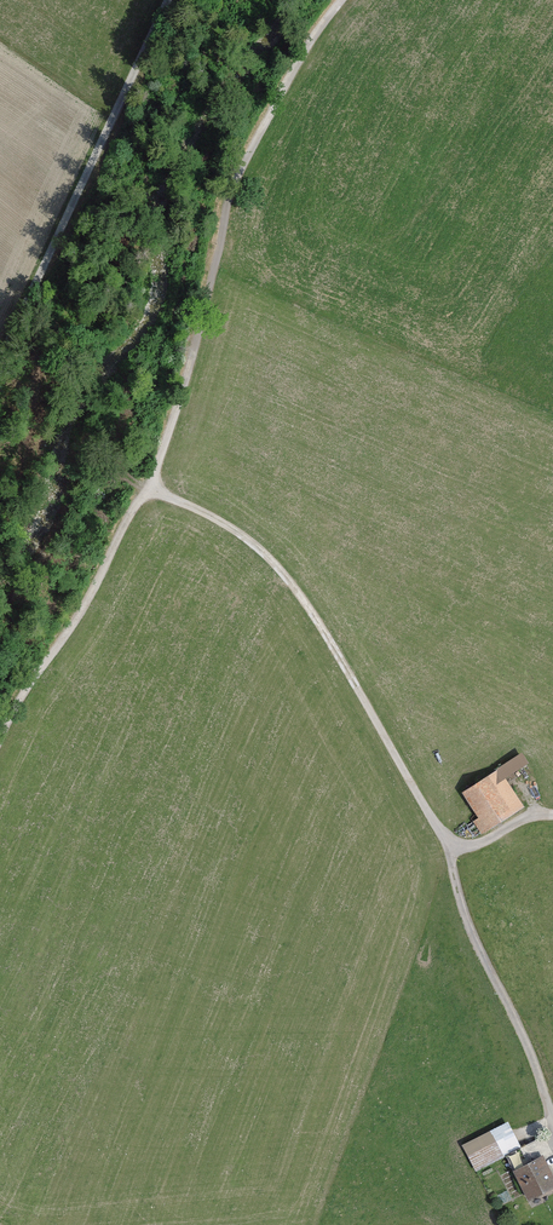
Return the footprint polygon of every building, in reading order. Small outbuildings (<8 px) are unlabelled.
[(531,766),(525,756),(463,794),(480,820),(475,823),(483,836),(526,809),(508,780),(531,766)] [(520,1148),(508,1123),(463,1146),(477,1173),(506,1159),(504,1156),(520,1148)] [(544,1158),(517,1173),(533,1202),(552,1190),(552,1174),(544,1158)]
